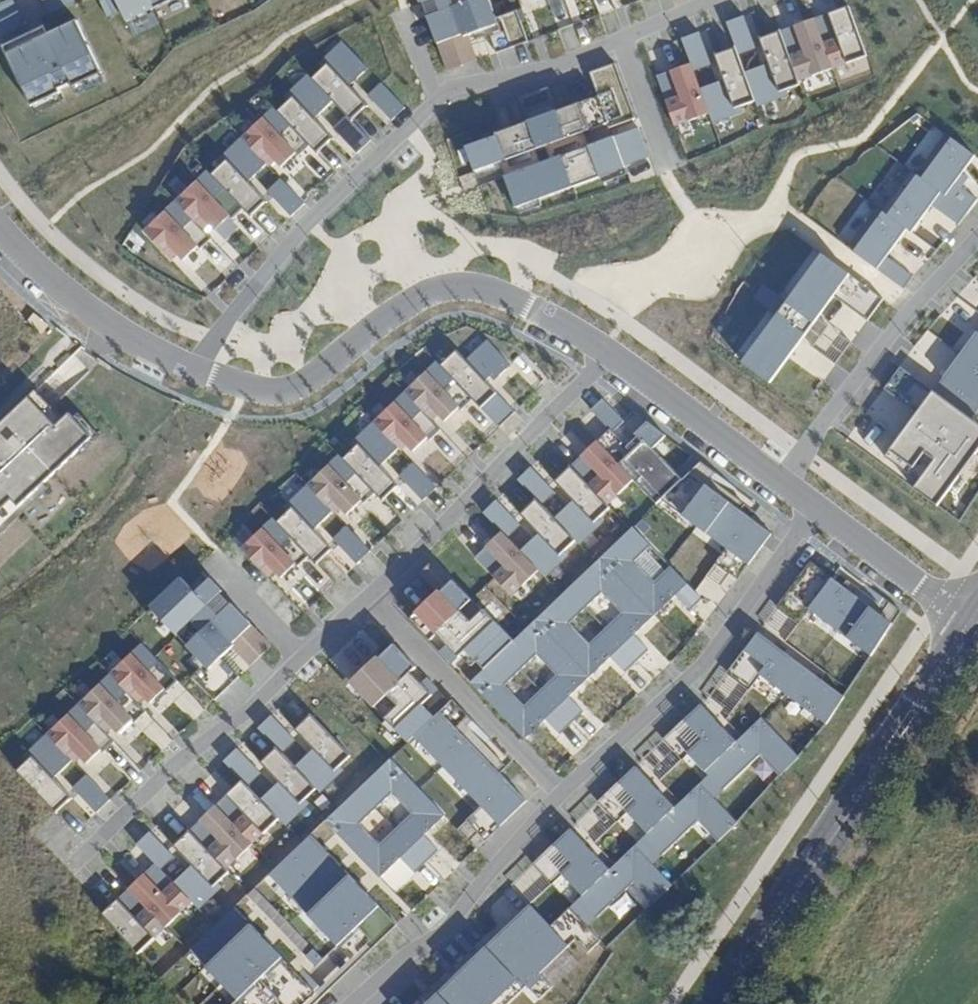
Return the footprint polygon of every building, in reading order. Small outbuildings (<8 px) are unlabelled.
[(0,4),(0,34),(1,36),(25,25),(13,0),(9,0),(0,4)] [(49,13),(73,2),(72,0),(43,0),(49,13)] [(106,17),(120,10),(115,0),(98,0),(106,17)] [(125,22),(152,9),(148,0),(115,0),(120,10),(125,22)] [(152,9),(171,0),(148,0),(152,9)] [(420,2),(423,1),(437,40),(448,71),(477,60),(468,35),(488,28),(497,53),(528,41),(517,10),(495,16),(490,0),(420,0),(420,2)] [(811,70),(865,50),(849,6),(759,36),(769,61),(744,71),(735,45),(714,53),(724,79),(700,88),(691,63),(656,76),(674,125),(709,113),(712,122),(741,111),(739,106),(755,100),(753,95),(768,90),(769,95),(800,84),(798,79),(812,74),(811,70)] [(744,16),(726,22),(735,45),(752,39),(744,16)] [(6,53),(31,107),(60,93),(58,90),(70,84),(72,88),(101,74),(75,21),(50,33),(32,41),(6,53)] [(699,32),(682,39),(691,63),(708,57),(699,32)] [(355,80),(367,68),(342,42),(323,60),(319,64),(323,68),(312,79),(308,74),(285,96),(289,100),(277,111),(273,107),(257,123),(244,136),(230,149),(219,160),(223,164),(211,175),(207,171),(190,187),(178,199),(144,231),(171,260),(177,254),(184,261),(198,247),(201,250),(212,239),(203,230),(209,224),(215,230),(229,217),(232,220),(244,209),(252,217),(262,208),(268,202),(248,182),(267,164),(269,166),(275,160),(281,167),(296,153),(298,156),(309,145),(318,154),(334,139),(315,119),(333,101),(352,121),(363,111),(368,106),(349,86),(355,80)] [(635,118),(615,63),(589,72),(598,96),(557,111),(548,87),(519,98),(528,122),(496,133),(496,135),(466,147),(475,172),(589,130),(609,122),(611,127),(635,118)] [(374,101),(392,120),(407,106),(383,81),(368,95),(374,101)] [(339,135),(358,153),(371,141),(352,121),(347,116),(334,129),(339,135)] [(649,156),(638,128),(594,144),(505,177),(516,208),(624,168),(623,166),(649,156)] [(589,130),(475,172),(478,179),(502,170),(505,177),(594,144),(589,130)] [(916,174),(969,213),(977,203),(977,201),(954,184),(975,155),(945,133),(916,174)] [(911,171),(882,211),(907,229),(911,233),(931,206),(958,226),(969,213),(916,174),(911,171)] [(305,204),(281,179),(268,192),(273,197),(291,216),(305,204)] [(882,211),(877,207),(847,248),(904,289),(913,278),(886,257),(907,229),(882,211)] [(822,254),(786,303),(763,286),(753,299),(776,317),(742,363),(770,383),(801,341),(817,320),(833,298),(867,322),(883,299),(822,254)] [(850,344),(817,320),(801,341),(835,366),(850,344)] [(960,355),(977,368),(977,330),(960,355)] [(473,400),(500,428),(516,413),(486,381),(491,377),(494,381),(511,365),(488,341),(466,361),(457,351),(441,366),(473,400)] [(960,355),(933,391),(971,420),(977,411),(977,368),(960,355)] [(437,362),(405,392),(432,421),(438,415),(445,422),(459,408),(461,411),(473,400),(441,366),(437,362)] [(977,451),(977,424),(971,420),(933,391),(899,366),(882,389),(916,414),(938,430),(922,452),(901,436),(884,458),(908,475),(919,461),(929,469),(918,483),(914,489),(938,507),(959,477),(955,475),(971,453),(975,455),(977,451)] [(42,484),(78,450),(90,438),(73,419),(68,414),(61,420),(51,410),(41,399),(34,391),(0,423),(0,524),(42,484)] [(405,392),(374,423),(398,448),(401,451),(407,445),(413,452),(427,438),(430,441),(441,430),(432,421),(405,392)] [(604,397),(592,409),(611,428),(596,441),(633,480),(656,504),(660,501),(701,462),(693,457),(676,473),(653,449),(666,436),(647,422),(635,434),(637,437),(642,442),(632,451),(626,444),(631,439),(623,432),(629,426),(624,421),(625,420),(604,397)] [(90,438),(78,450),(82,454),(100,437),(78,414),(73,419),(90,438)] [(938,430),(916,414),(901,436),(922,452),(938,430)] [(375,492),(383,501),(398,486),(379,466),(398,448),(374,423),(350,445),(354,449),(343,460),(375,492)] [(642,442),(637,437),(633,441),(631,439),(626,444),(632,451),(642,442)] [(589,448),(570,467),(607,505),(633,480),(596,441),(589,448)] [(959,477),(975,455),(971,453),(955,475),(959,477)] [(339,455),(307,485),(331,511),(334,514),(340,508),(346,514),(361,501),(363,503),(375,492),(343,460),(339,455)] [(908,475),(918,483),(929,469),(919,461),(908,475)] [(701,462),(660,501),(726,550),(716,564),(737,580),(772,533),(738,508),(705,483),(709,477),(710,477),(729,491),(733,486),(701,462)] [(412,463),(399,476),(404,481),(423,501),(436,488),(412,463)] [(531,467),(517,480),(542,506),(555,493),(549,487),(531,467)] [(607,505),(570,467),(559,477),(554,482),(573,502),(555,520),(575,541),(579,545),(603,522),(599,518),(610,508),(607,505)] [(709,477),(705,483),(738,508),(743,502),(709,477)] [(0,524),(0,533),(46,488),(42,484),(0,524)] [(308,555),(316,564),(332,549),(313,529),(331,511),(307,485),(283,508),(287,512),(277,522),(308,555)] [(542,506),(536,499),(520,515),(539,535),(520,552),(538,571),(545,578),(568,555),(564,551),(575,541),(555,520),(542,506)] [(496,500),(483,513),(502,533),(507,539),(521,526),(515,520),(496,500)] [(272,518),(240,548),(268,576),(274,571),(280,577),(294,563),(297,566),(308,555),(277,522),(272,518)] [(346,526),(332,539),(337,544),(357,564),(370,551),(346,526)] [(633,527),(600,558),(654,615),(675,595),(690,611),(702,599),(672,568),(656,583),(632,558),(647,543),(633,527)] [(502,533),(475,558),(486,569),(512,597),(538,571),(520,552),(502,533)] [(648,651),(634,635),(654,615),(600,558),(535,620),(589,677),(611,657),(625,673),(648,651)] [(463,592),(433,560),(417,576),(433,594),(407,618),(428,640),(435,633),(445,644),(438,651),(449,662),(464,649),(484,670),(514,641),(483,609),(481,611),(463,592)] [(811,562),(777,607),(798,624),(809,609),(872,655),(875,651),(900,612),(866,586),(863,590),(881,603),(880,604),(876,610),(845,587),(811,562)] [(705,579),(726,595),(737,580),(716,564),(705,579)] [(195,591),(181,577),(145,611),(158,624),(155,627),(165,637),(170,632),(175,637),(194,657),(190,661),(200,671),(195,676),(216,698),(239,676),(236,674),(221,658),(226,653),(232,647),(247,663),(252,668),(262,658),(275,645),(209,577),(195,591)] [(849,581),(845,587),(876,610),(880,604),(849,581)] [(763,625),(785,641),(798,624),(777,607),(763,625)] [(589,677),(535,620),(514,641),(484,670),(470,683),(524,740),(546,719),(560,735),(583,713),(569,697),(589,677)] [(329,660),(350,682),(377,657),(378,658),(382,655),(359,631),(329,660)] [(758,632),(726,675),(747,691),(758,676),(825,726),(844,697),(758,632)] [(368,701),(407,742),(414,736),(433,717),(422,705),(437,690),(426,678),(421,683),(411,672),(416,667),(394,644),(382,655),(378,658),(377,657),(350,682),(368,701)] [(116,670),(111,675),(138,703),(144,698),(150,704),(165,690),(167,693),(179,682),(154,657),(143,645),(125,662),(116,670)] [(226,653),(221,658),(236,674),(247,663),(232,647),(226,653)] [(84,701),(80,705),(107,734),(113,728),(119,735),(133,721),(136,723),(147,712),(138,703),(111,675),(92,693),(84,701)] [(726,675),(706,702),(725,721),(747,691),(726,675)] [(452,700),(440,711),(433,717),(414,736),(483,808),(459,831),(476,849),(526,802),(501,776),(463,736),(469,731),(469,730),(485,747),(491,741),(452,700)] [(52,732),(48,735),(72,761),(75,764),(81,758),(87,765),(102,751),(104,754),(116,743),(107,734),(80,705),(62,722),(52,732)] [(698,707),(662,741),(680,761),(692,750),(712,771),(708,776),(725,794),(762,759),(782,780),(801,762),(763,723),(737,748),(698,707)] [(314,750),(296,768),(316,789),(319,793),(343,770),(339,766),(350,756),(309,713),(294,728),(314,750)] [(295,740),(271,715),(258,728),(275,746),(281,753),(295,740)] [(469,731),(463,736),(501,776),(507,770),(469,731)] [(18,773),(57,814),(68,804),(73,799),(54,779),(72,761),(48,735),(46,737),(35,748),(24,758),(28,762),(18,773)] [(662,741),(641,761),(659,781),(680,761),(662,741)] [(280,783),(261,801),(278,819),(285,826),(308,803),(304,799),(316,789),(296,768),(281,753),(275,746),(259,761),(280,783)] [(254,766),(237,748),(223,761),(241,779),(247,786),(261,773),(254,766)] [(423,836),(445,816),(390,759),(387,762),(325,821),(379,878),(400,858),(415,873),(438,851),(423,836)] [(634,768),(598,803),(616,822),(626,813),(647,834),(643,838),(660,856),(697,821),(717,842),(737,823),(717,802),(699,784),(673,809),(634,768)] [(86,775),(72,788),(78,794),(96,813),(110,800),(86,775)] [(708,776),(699,784),(717,802),(725,794),(708,776)] [(247,786),(241,779),(214,804),(252,844),(278,819),(261,801),(247,786)] [(598,803),(575,824),(594,843),(616,822),(598,803)] [(226,869),(252,844),(214,804),(188,829),(226,869)] [(193,866),(174,884),(191,902),(198,909),(221,887),(217,883),(229,872),(226,869),(188,829),(172,845),(193,866)] [(569,830),(533,865),(552,884),(562,874),(582,896),(578,900),(595,918),(632,883),(652,904),(672,886),(651,864),(634,846),(608,871),(569,830)] [(173,856),(150,831),(136,844),(155,863),(160,869),(173,856)] [(350,960),(355,965),(397,925),(310,835),(269,875),(350,960)] [(634,846),(651,864),(660,856),(643,838),(634,846)] [(138,879),(128,889),(165,927),(191,902),(174,884),(160,869),(155,863),(138,879)] [(533,865),(511,886),(529,905),(552,884),(533,865)] [(128,889),(102,913),(137,954),(165,927),(128,889)] [(595,918),(578,900),(569,908),(586,926),(595,918)] [(526,987),(539,1000),(551,987),(539,974),(575,940),(588,953),(600,941),(586,926),(569,908),(550,927),(529,905),(438,993),(431,986),(412,1003),(508,1003),(526,987)] [(238,1003),(315,1003),(309,999),(314,994),(296,976),(292,980),(228,914),(188,951),(237,1002),(238,1003)] [(316,967),(323,960),(316,953),(309,960),(316,967)]
